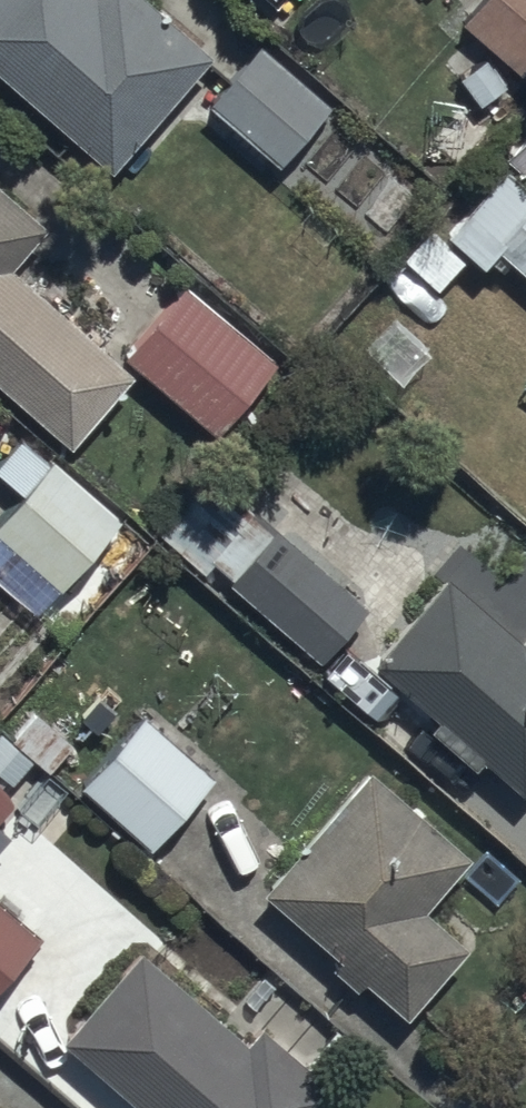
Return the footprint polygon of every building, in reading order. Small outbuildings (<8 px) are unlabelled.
[(150,0),(0,0),(0,73),(114,169),(212,52),(150,0)] [(459,30),(525,84),(525,0),(483,0),(459,30)] [(279,164),(330,104),(258,41),(196,114),(225,139),(235,127),(279,164)] [(505,155),(525,173),(525,131),(505,155)] [(508,159),(444,230),(483,265),(498,247),(525,272),(525,176),(508,159)] [(0,183),(0,384),(70,444),(134,370),(14,266),(49,225),(0,183)] [(276,358),(184,283),(126,354),(218,430),(276,358)] [(19,438),(0,464),(0,472),(24,490),(0,522),(0,547),(61,593),(120,515),(19,438)] [(322,657),(367,604),(276,523),(272,527),(211,473),(160,531),(206,572),(214,562),(322,657)] [(518,640),(446,576),(370,662),(518,794),(525,785),(525,631),(518,640)] [(10,785),(34,759),(46,770),(73,742),(36,708),(9,737),(0,728),(0,775),(10,785)] [(215,778),(143,713),(81,781),(153,847),(215,778)] [(469,852),(365,767),(262,893),(332,951),(324,961),(356,987),(364,977),(405,1011),(464,940),(424,907),(469,852)] [(15,799),(0,785),(0,817),(15,799)] [(11,836),(0,826),(0,849),(11,836)] [(44,931),(0,894),(0,983),(44,931)] [(141,949),(63,1040),(143,1107),(321,1107),(338,1088),(261,1022),(246,1039),(141,949)]
